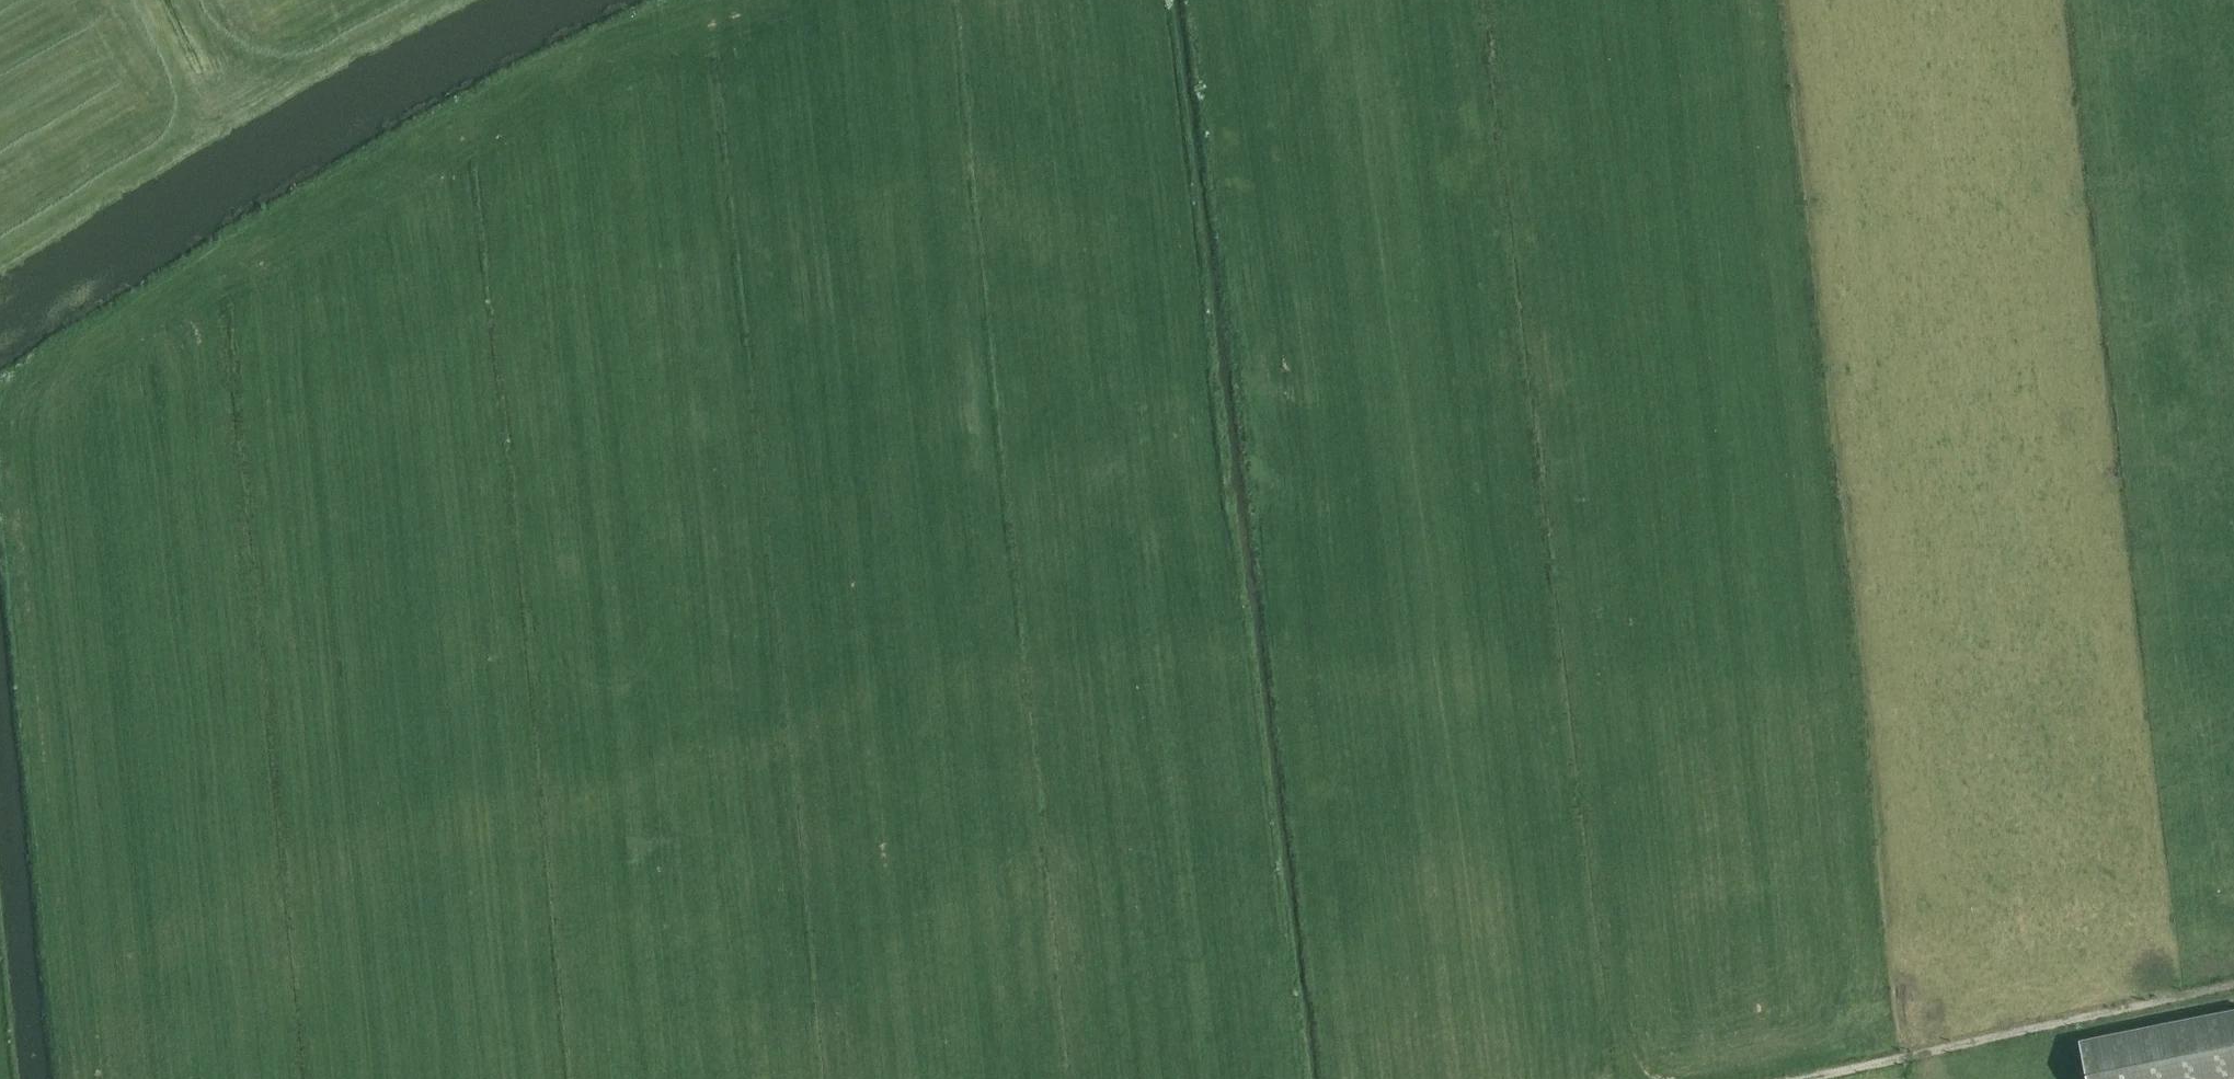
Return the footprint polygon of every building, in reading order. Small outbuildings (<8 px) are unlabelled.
[(2088,1078),(2233,1078),(2233,1015),(2081,1045),(2088,1078)]
